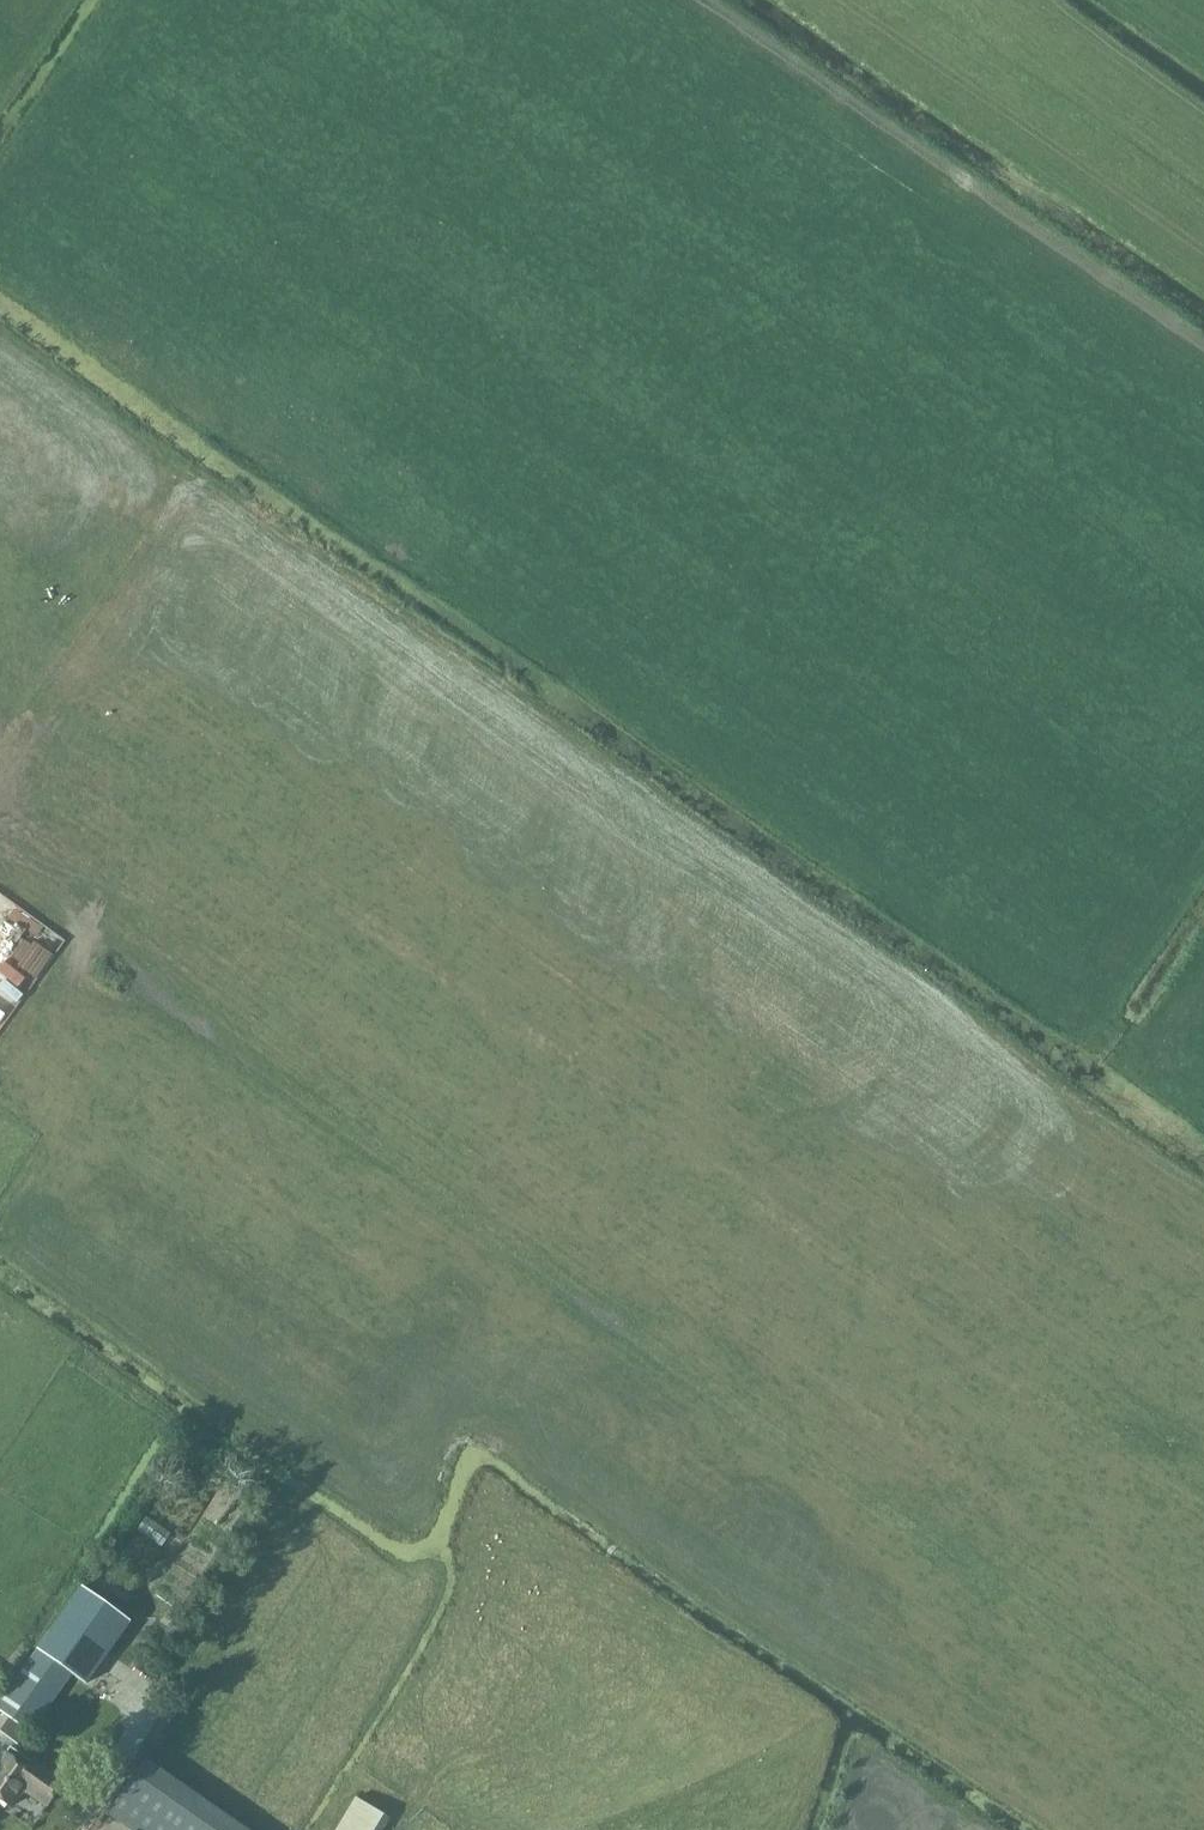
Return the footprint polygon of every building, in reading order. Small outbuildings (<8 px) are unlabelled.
[(140,1523),(134,1534),(153,1544),(159,1533),(140,1523)] [(82,1587),(37,1650),(0,1703),(0,1713),(10,1720),(1,1732),(22,1749),(31,1735),(72,1676),(86,1686),(132,1622),(82,1587)] [(11,1810),(24,1792),(49,1808),(65,1784),(34,1762),(32,1764),(10,1747),(1,1759),(0,1758),(0,1803),(11,1810)] [(108,1815),(129,1829),(246,1829),(147,1760),(108,1815)] [(385,1815),(364,1802),(356,1797),(337,1829),(377,1829),(385,1815)]
